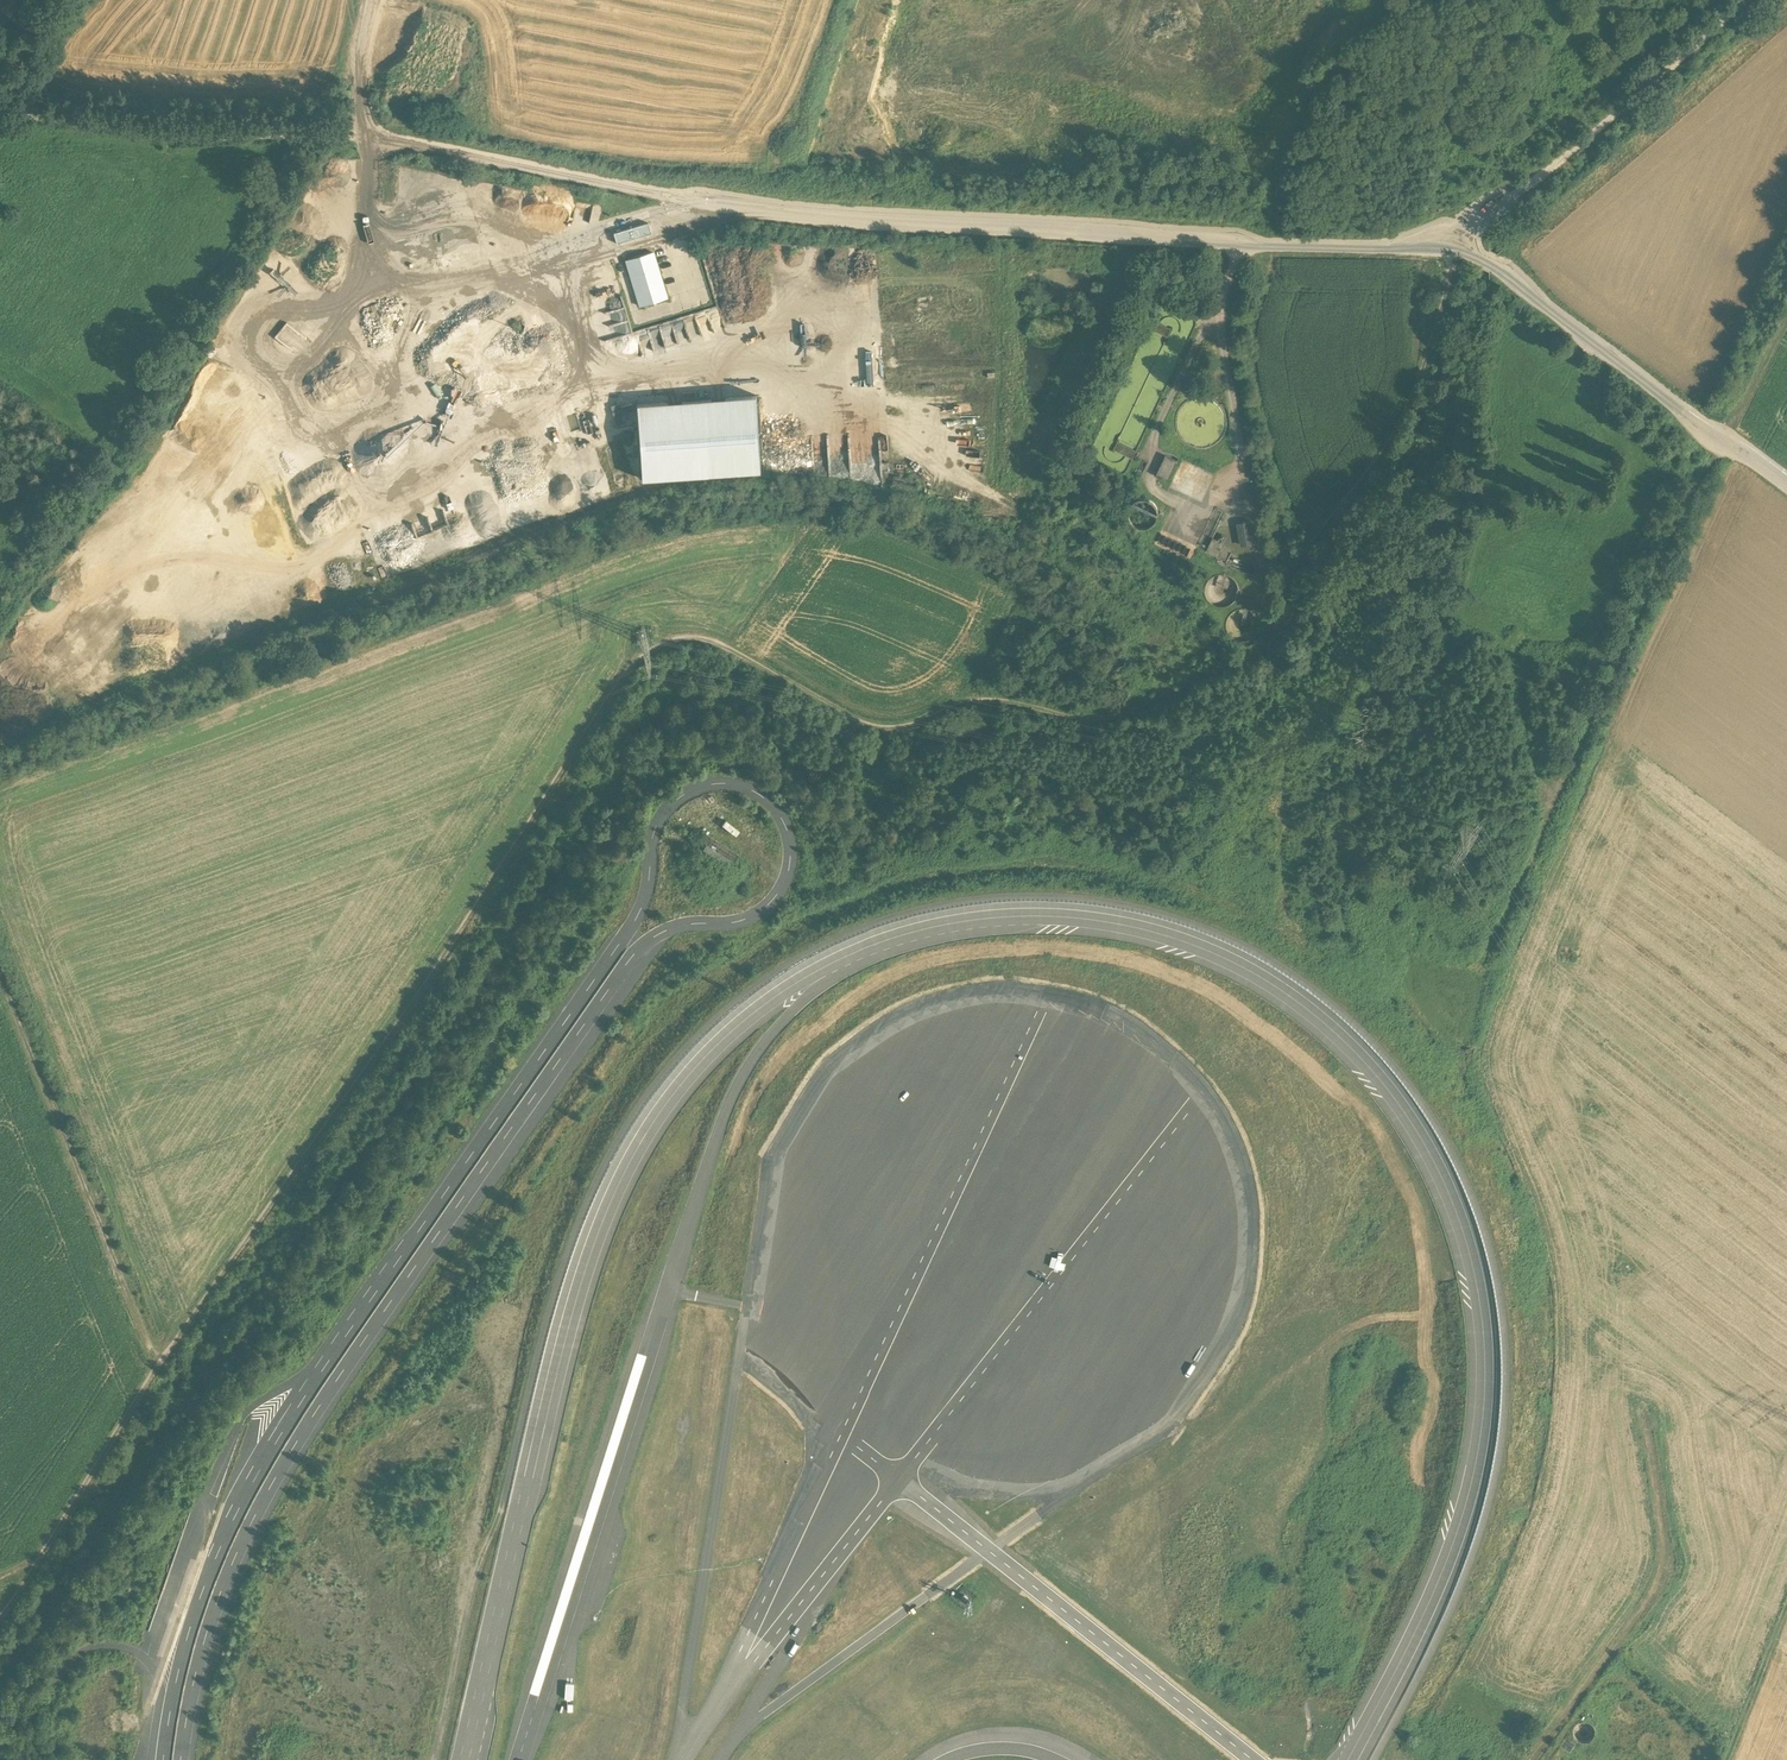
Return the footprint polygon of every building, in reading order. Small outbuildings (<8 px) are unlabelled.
[(618,241),(652,232),(650,222),(615,230),(618,241)] [(627,258),(640,306),(669,297),(656,250),(627,258)] [(1169,336),(1172,328),(1157,323),(1154,331),(1169,336)] [(640,401),(645,477),(767,470),(763,394),(640,401)] [(1118,443),(1114,451),(1135,460),(1138,451),(1118,443)] [(1168,454),(1158,475),(1170,481),(1180,460),(1168,454)] [(1200,480),(1195,490),(1202,493),(1207,483),(1200,480)] [(1249,524),(1238,526),(1241,548),(1252,546),(1249,524)] [(1251,641),(1254,622),(1235,620),(1232,639),(1251,641)] [(705,830),(697,842),(730,862),(737,850),(705,830)] [(1577,1725),(1580,1742),(1594,1740),(1592,1723),(1577,1725)]
